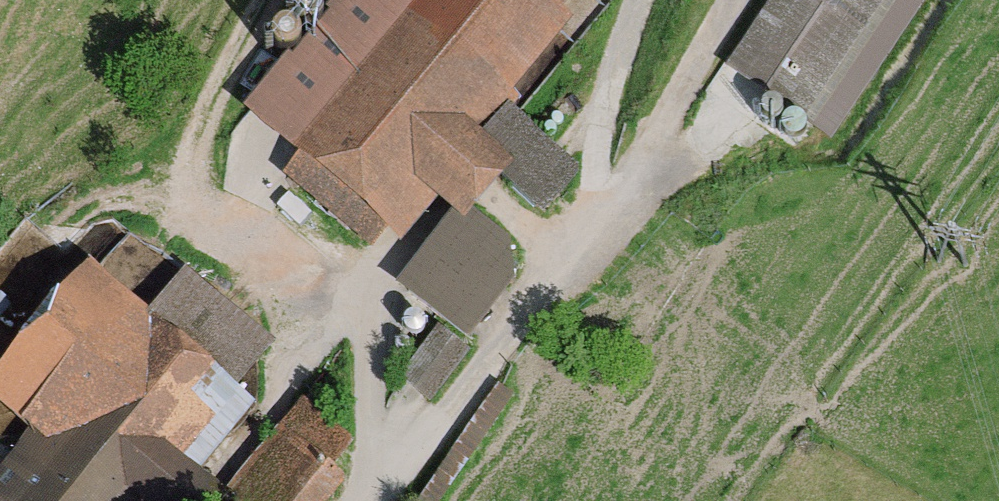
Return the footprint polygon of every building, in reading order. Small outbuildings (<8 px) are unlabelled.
[(544,220),(567,171),(509,121),(487,146),(477,138),(572,27),(554,12),(565,0),(345,0),(248,112),(304,159),(286,180),(375,256),(387,242),(399,252),(439,205),(469,231),(506,188),(544,220)] [(725,75),(797,123),(880,0),(775,0),(725,75)] [(471,345),(517,281),(445,229),(399,294),(471,345)] [(293,406),(223,499),(197,480),(251,408),(237,397),(274,347),(183,279),(155,317),(90,269),(0,388),(0,414),(29,436),(0,475),(0,500),(321,500),(357,454),(293,406)]
